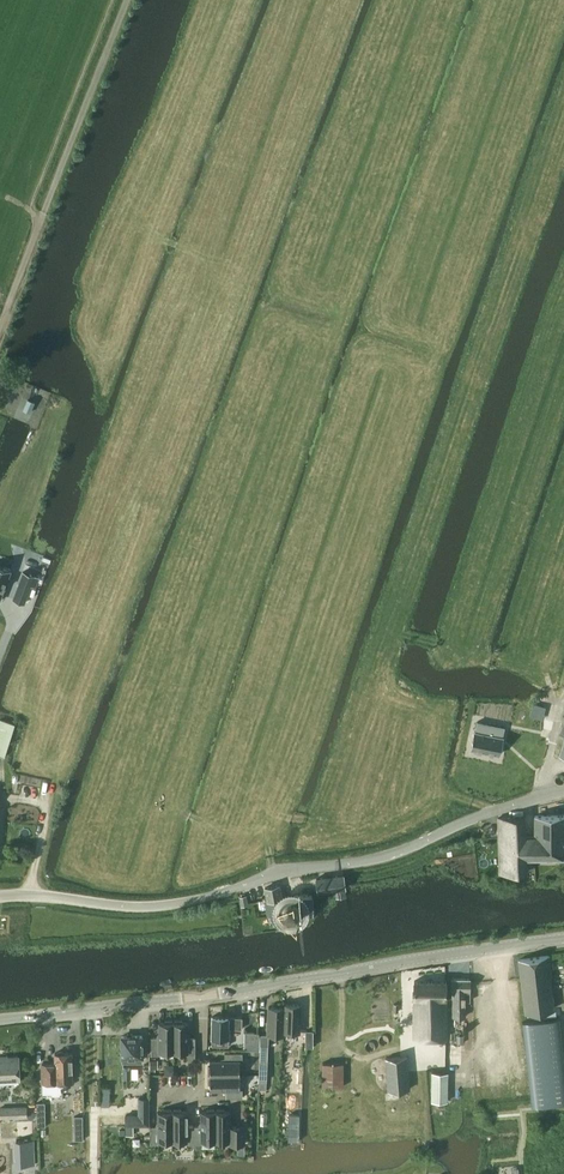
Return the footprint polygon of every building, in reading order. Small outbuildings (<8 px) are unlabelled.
[(24,410),(30,412),(34,402),(28,399),(24,410)] [(2,602),(13,571),(0,566),(0,601),(2,602)] [(23,571),(12,598),(24,603),(31,585),(35,586),(39,577),(32,574),(34,571),(28,569),(27,568),(25,572),(23,571)] [(4,756),(14,723),(0,719),(0,754),(4,756)] [(471,732),(469,752),(504,756),(507,735),(471,732)] [(532,835),(533,858),(563,857),(563,815),(534,815),(535,835),(532,835)] [(533,858),(532,835),(525,835),(525,817),(498,817),(499,873),(527,871),(527,867),(533,867),(533,858)] [(344,873),(315,877),(317,892),(335,890),(346,888),(344,873)] [(312,895),(298,895),(296,895),(295,896),(294,896),(293,897),(292,898),(292,899),(288,899),(285,901),(285,900),(283,899),(282,899),(281,884),(267,886),(268,898),(266,898),(268,915),(270,914),(271,918),(273,921),(276,923),(278,925),(284,916),(285,917),(288,918),(291,919),(294,918),(297,916),(299,913),(312,913),(312,895)] [(239,897),(241,906),(248,905),(246,895),(239,897)] [(552,975),(549,955),(518,959),(521,979),(525,1012),(554,1008),(550,975),(552,975)] [(469,1000),(470,978),(452,978),(451,1016),(465,1016),(465,1000),(469,1000)] [(414,980),(413,1037),(445,1037),(446,981),(414,980)] [(301,1004),(284,1004),(284,1031),(299,1031),(301,1004)] [(284,1007),(268,1007),(267,1033),(284,1034),(284,1031),(284,1007)] [(228,1016),(213,1015),(211,1045),(228,1046),(229,1028),(241,1028),(242,1017),(228,1016)] [(522,1021),(531,1099),(532,1105),(563,1101),(563,1065),(559,1017),(522,1021)] [(173,1052),(173,1022),(172,1022),(172,1020),(164,1020),(164,1022),(159,1022),(159,1037),(151,1037),(151,1055),(159,1055),(159,1052),(173,1052)] [(174,1022),(173,1022),(173,1052),(187,1052),(187,1062),(195,1062),(195,1037),(188,1037),(188,1022),(182,1022),(182,1020),(174,1020),(174,1022)] [(142,1036),(122,1036),(122,1051),(122,1056),(122,1062),(142,1062),(142,1056),(142,1036)] [(260,1060),(267,1061),(268,1044),(260,1044),(260,1060)] [(55,1053),(55,1063),(56,1063),(55,1081),(63,1080),(63,1081),(72,1080),(72,1074),(71,1052),(55,1053)] [(209,1075),(239,1075),(239,1061),(242,1061),(242,1052),(224,1052),(224,1060),(209,1060),(209,1066),(208,1066),(208,1074),(209,1074),(209,1075)] [(0,1059),(0,1080),(19,1079),(19,1056),(6,1057),(6,1059),(0,1059)] [(409,1077),(407,1062),(407,1056),(385,1058),(388,1090),(410,1088),(409,1077)] [(260,1060),(259,1080),(267,1080),(267,1061),(260,1060)] [(343,1062),(322,1062),(322,1086),(344,1086),(343,1062)] [(63,1092),(63,1081),(63,1080),(55,1081),(56,1063),(55,1063),(41,1064),(42,1082),(43,1093),(49,1092),(52,1094),(58,1094),(60,1092),(63,1092)] [(173,1065),(164,1065),(164,1075),(173,1075),(173,1065)] [(131,1067),(123,1067),(123,1078),(131,1078),(131,1067)] [(446,1072),(432,1072),(431,1101),(446,1101),(446,1072)] [(239,1089),(239,1075),(209,1075),(210,1076),(208,1076),(208,1083),(210,1083),(210,1089),(224,1089),(224,1097),(242,1097),(242,1089),(239,1089)] [(125,1125),(131,1125),(149,1125),(149,1097),(139,1097),(139,1115),(130,1115),(125,1115),(125,1125)] [(27,1116),(26,1105),(0,1107),(0,1118),(27,1116)] [(158,1141),(172,1141),(172,1111),(171,1111),(171,1109),(163,1109),(163,1111),(158,1111),(158,1126),(150,1126),(150,1144),(158,1144),(158,1141)] [(194,1144),(194,1126),(187,1126),(187,1111),(181,1111),(181,1109),(173,1109),(173,1111),(172,1111),(172,1141),(186,1141),(186,1144),(194,1144)] [(201,1141),(215,1141),(215,1111),(214,1111),(214,1109),(207,1109),(207,1111),(201,1111),(201,1126),(194,1126),(194,1144),(201,1144),(201,1141)] [(215,1111),(215,1141),(229,1141),(229,1143),(244,1143),(244,1125),(230,1125),(230,1111),(224,1111),(224,1109),(216,1109),(216,1111),(215,1111)] [(83,1139),(82,1116),(74,1116),(74,1140),(83,1139)] [(45,1118),(38,1118),(38,1126),(44,1126),(46,1126),(45,1118)] [(289,1147),(298,1147),(298,1120),(288,1120),(289,1147)] [(34,1139),(14,1140),(15,1165),(35,1164),(34,1139)]
